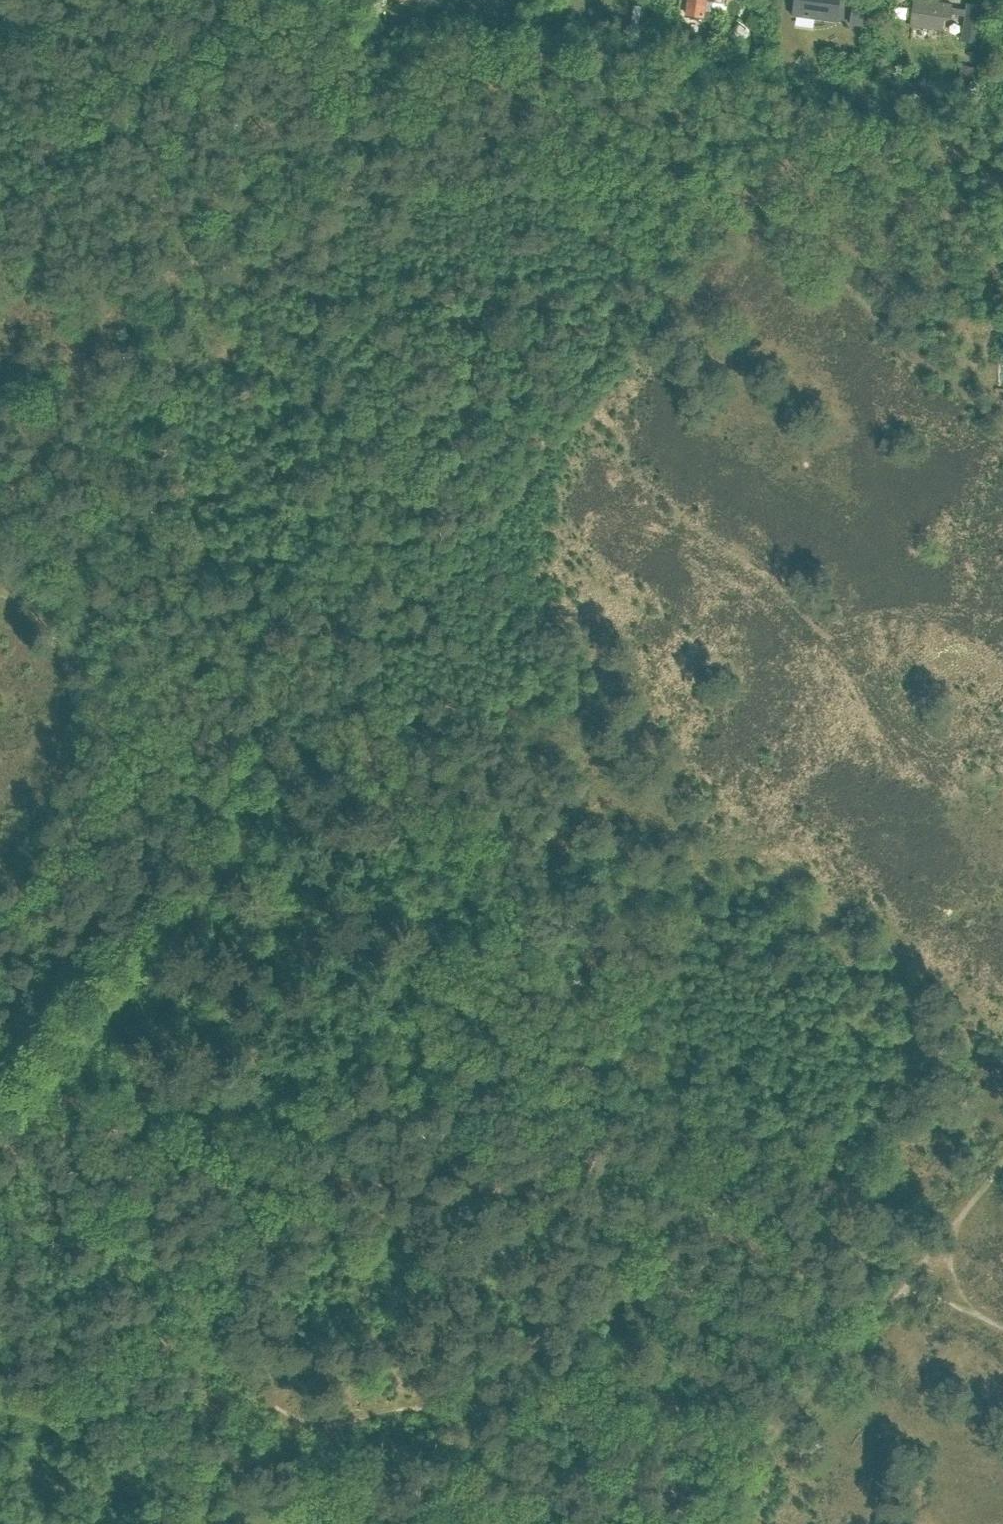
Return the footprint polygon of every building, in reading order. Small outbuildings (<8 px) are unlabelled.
[(686,17),(705,20),(708,0),(688,0),(686,17)] [(796,19),(840,25),(843,0),(798,0),(796,19)] [(980,6),(966,4),(965,11),(950,9),(950,6),(913,1),(909,27),(941,31),(942,18),(949,19),(949,15),(965,17),(961,42),(976,44),(980,6)] [(850,24),(862,26),(864,11),(852,10),(850,24)] [(728,37),(739,46),(750,33),(739,24),(728,37)]
